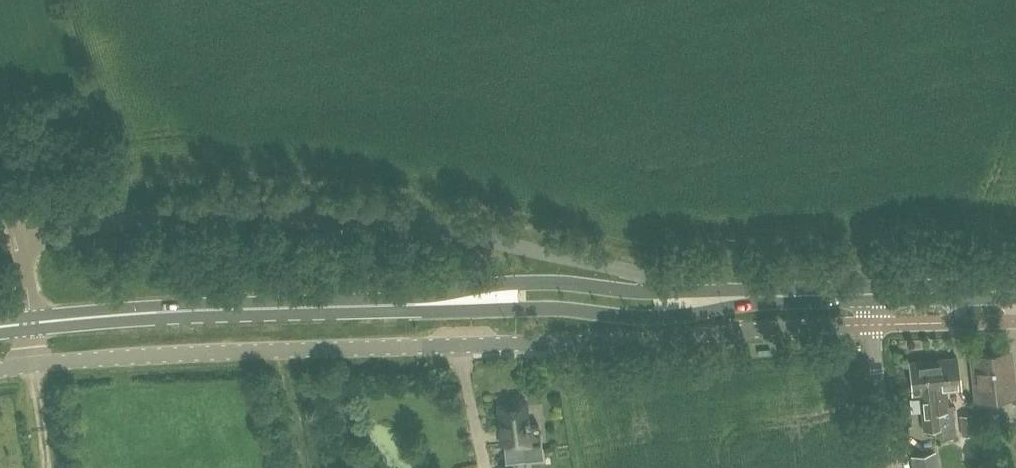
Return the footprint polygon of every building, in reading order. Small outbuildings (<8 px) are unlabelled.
[(972,356),(977,399),(1014,395),(1009,352),(972,356)] [(957,357),(933,360),(939,411),(941,437),(956,435),(952,405),(948,406),(946,390),(960,388),(957,357)] [(939,411),(933,360),(909,362),(912,393),(919,393),(923,429),(934,428),(935,438),(942,438),(941,437),(939,411)] [(512,402),(513,407),(500,408),(503,443),(512,442),(512,445),(522,444),(523,459),(540,458),(539,443),(540,443),(538,425),(526,426),(524,402),(520,398),(515,399),(512,402)] [(973,423),(960,425),(962,435),(975,433),(973,423)] [(934,452),(913,456),(915,467),(937,467),(934,452)]
